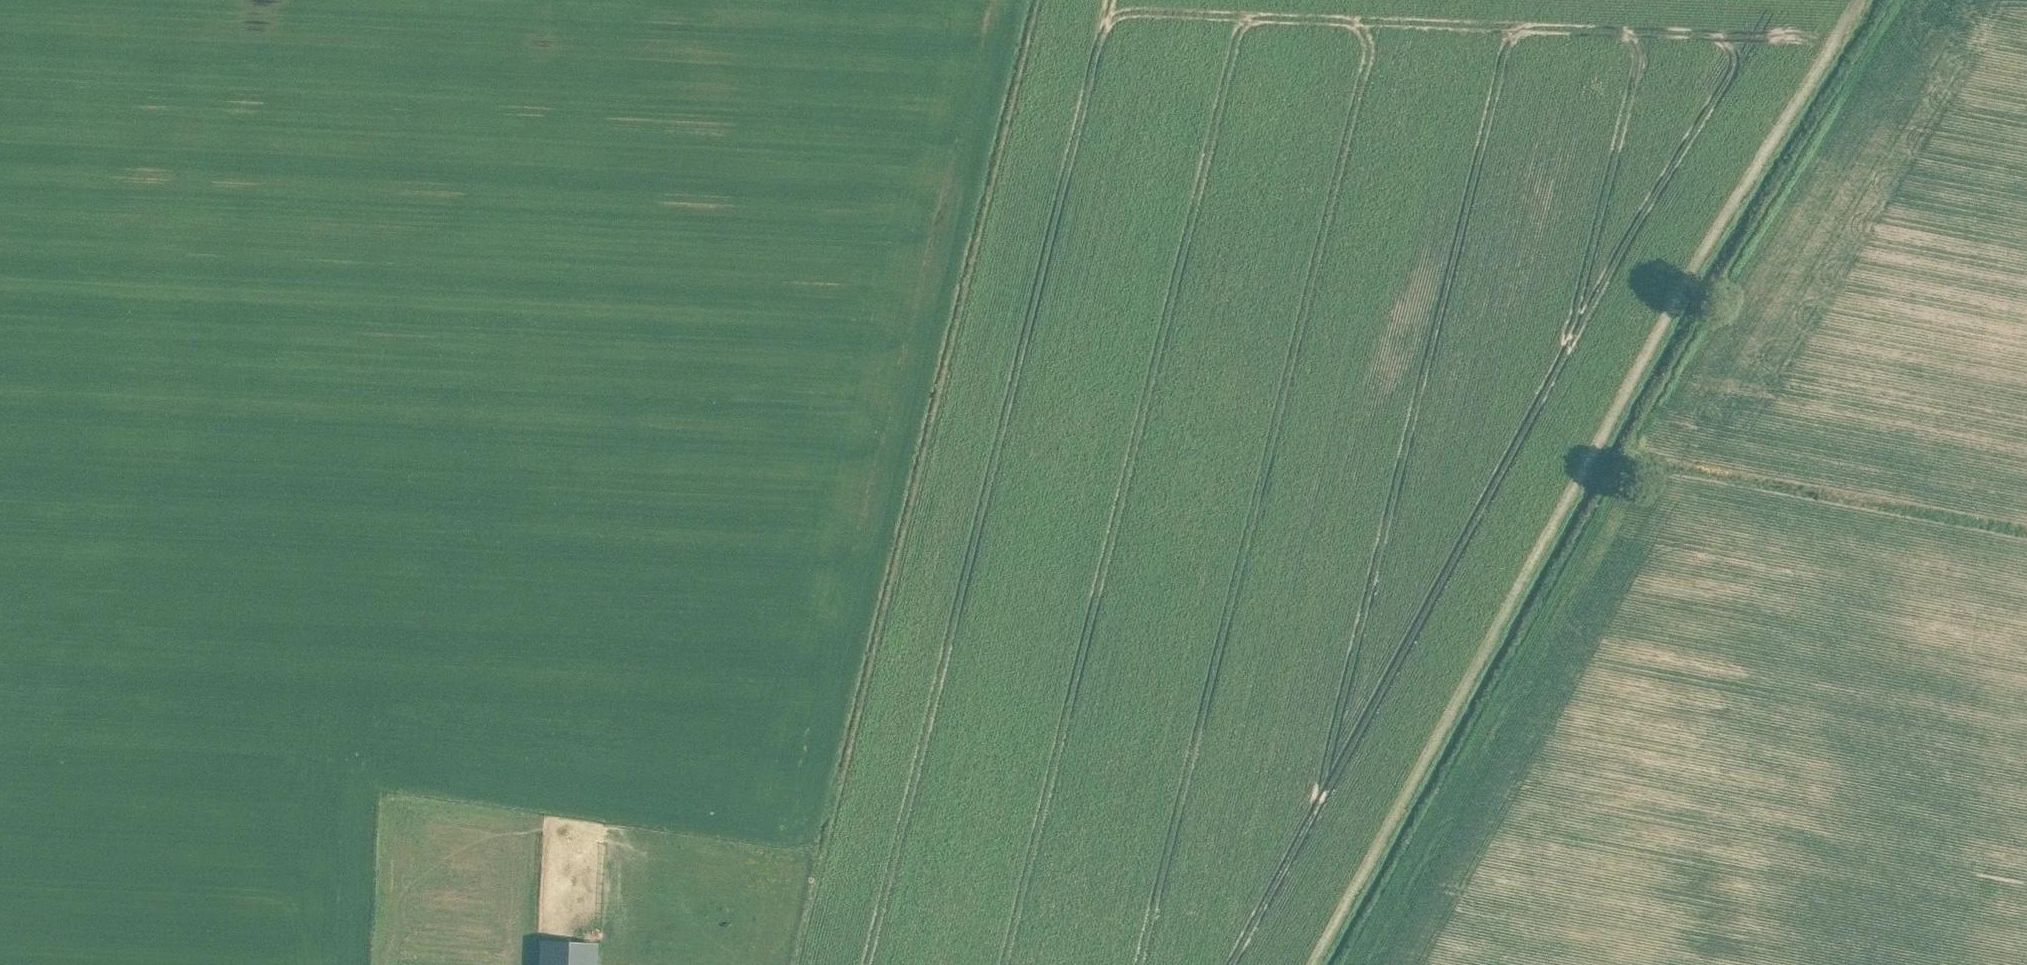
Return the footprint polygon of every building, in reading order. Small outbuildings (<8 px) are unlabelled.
[(594,944),(543,942),(542,964),(593,964),(594,944)]
